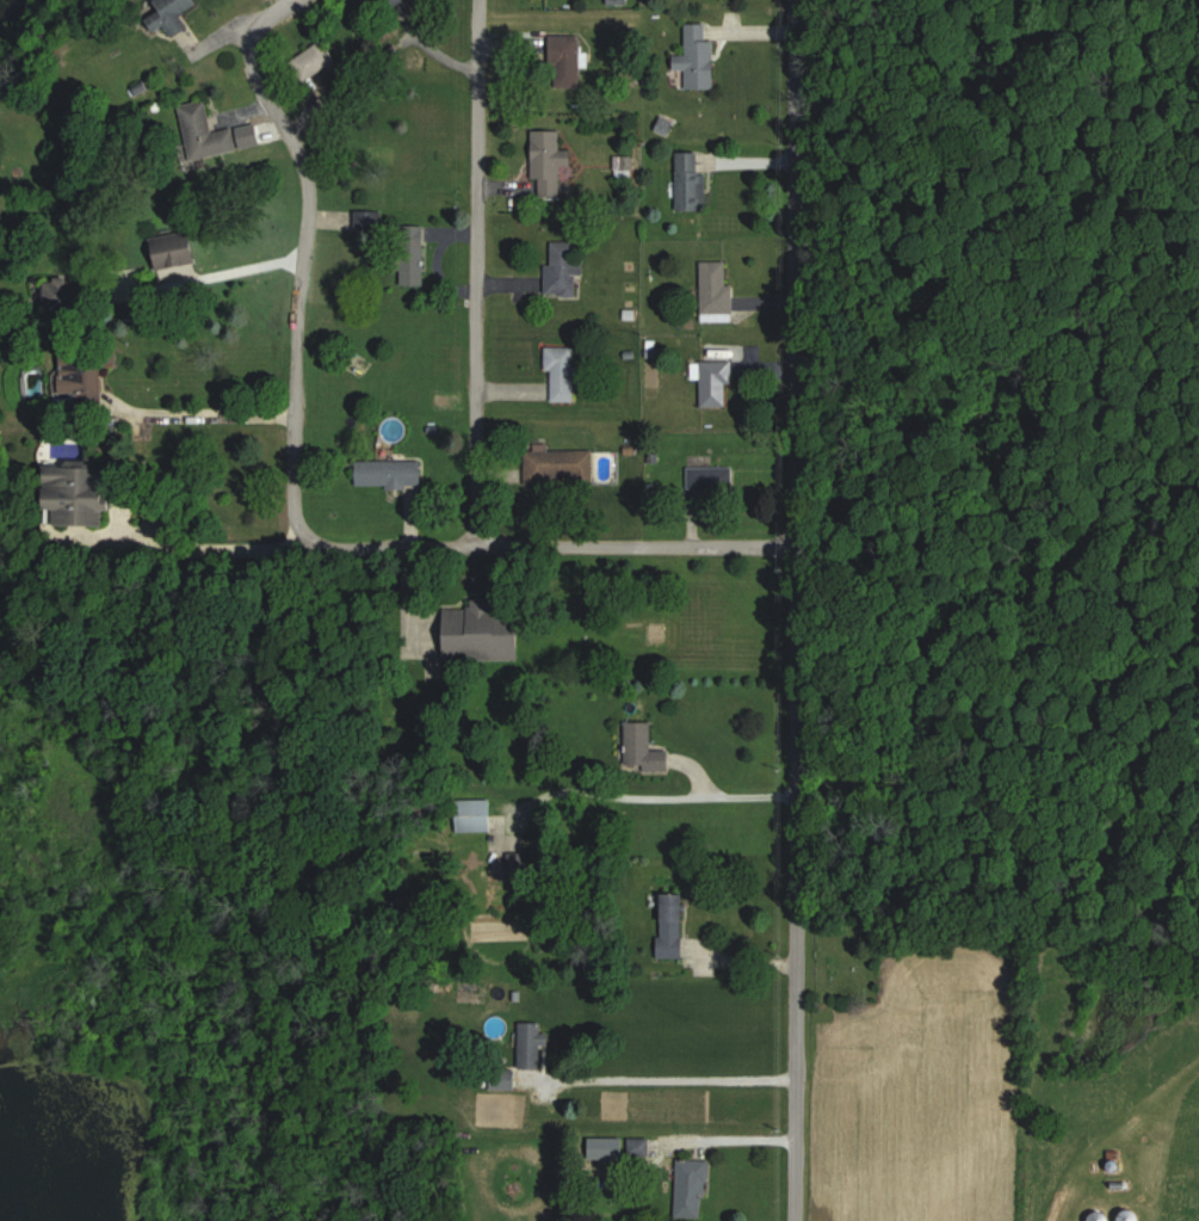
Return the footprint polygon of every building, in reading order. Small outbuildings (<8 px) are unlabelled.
[(190,30),(182,16),(200,6),(197,0),(156,0),(163,13),(149,21),(156,33),(169,26),(176,38),(190,30)] [(708,24),(688,24),(688,56),(677,56),(677,72),(688,72),(688,90),(718,90),(718,42),(708,42),(708,24)] [(582,36),(550,37),(551,71),(560,71),(560,88),(583,88),(582,36)] [(340,62),(326,41),(301,57),(314,78),(340,62)] [(192,162),(241,153),(236,129),(214,133),(208,101),(181,106),(192,162)] [(243,151),(265,146),(260,124),(238,130),(243,151)] [(562,132),(534,132),(534,180),(541,180),(541,198),(567,199),(567,171),(574,172),(574,152),(562,152),(562,132)] [(678,212),(708,212),(709,174),(700,173),(701,154),(679,153),(678,212)] [(636,157),(617,157),(616,176),(635,177),(636,157)] [(426,287),(427,227),(404,227),(403,287),(426,287)] [(159,271),(201,262),(193,230),(152,240),(159,271)] [(547,266),(546,295),(579,295),(579,276),(585,276),(585,260),(578,260),(579,243),(554,242),(553,266),(547,266)] [(729,263),(703,263),(703,323),(736,323),(736,286),(729,286),(729,263)] [(554,372),(554,403),(577,403),(578,348),(548,348),(547,372),(554,372)] [(58,406),(74,406),(74,403),(102,403),(102,368),(94,368),(94,354),(65,354),(65,374),(58,374),(58,406)] [(703,408),(728,408),(727,385),(731,385),(730,362),(692,363),(693,381),(702,381),(703,408)] [(595,481),(594,449),(528,451),(529,483),(595,481)] [(425,462),(359,462),(359,488),(425,489),(425,462)] [(689,491),(733,491),(733,468),(688,468),(689,491)] [(60,528),(109,528),(109,469),(52,469),(52,512),(60,512),(60,528)] [(525,662),(525,617),(494,617),(494,602),(475,602),(475,612),(448,612),(448,662),(525,662)] [(628,765),(646,765),(646,771),(672,771),(671,751),(654,751),(653,722),(627,722),(628,765)] [(494,799),(463,800),(464,832),(495,831),(494,799)] [(662,958),(686,959),(687,893),(663,893),(662,958)] [(543,1044),(550,1044),(550,1035),(544,1035),(544,1023),(521,1022),(521,1068),(543,1069),(543,1044)] [(517,1091),(518,1076),(494,1075),(493,1090),(517,1091)] [(625,1138),(592,1138),(592,1160),(626,1160),(625,1138)] [(651,1156),(650,1138),(629,1139),(630,1157),(651,1156)] [(677,1217),(707,1218),(709,1161),(679,1160),(677,1217)] [(1125,1219),(1126,1220),(1146,1220),(1141,1211),(1125,1219)]
